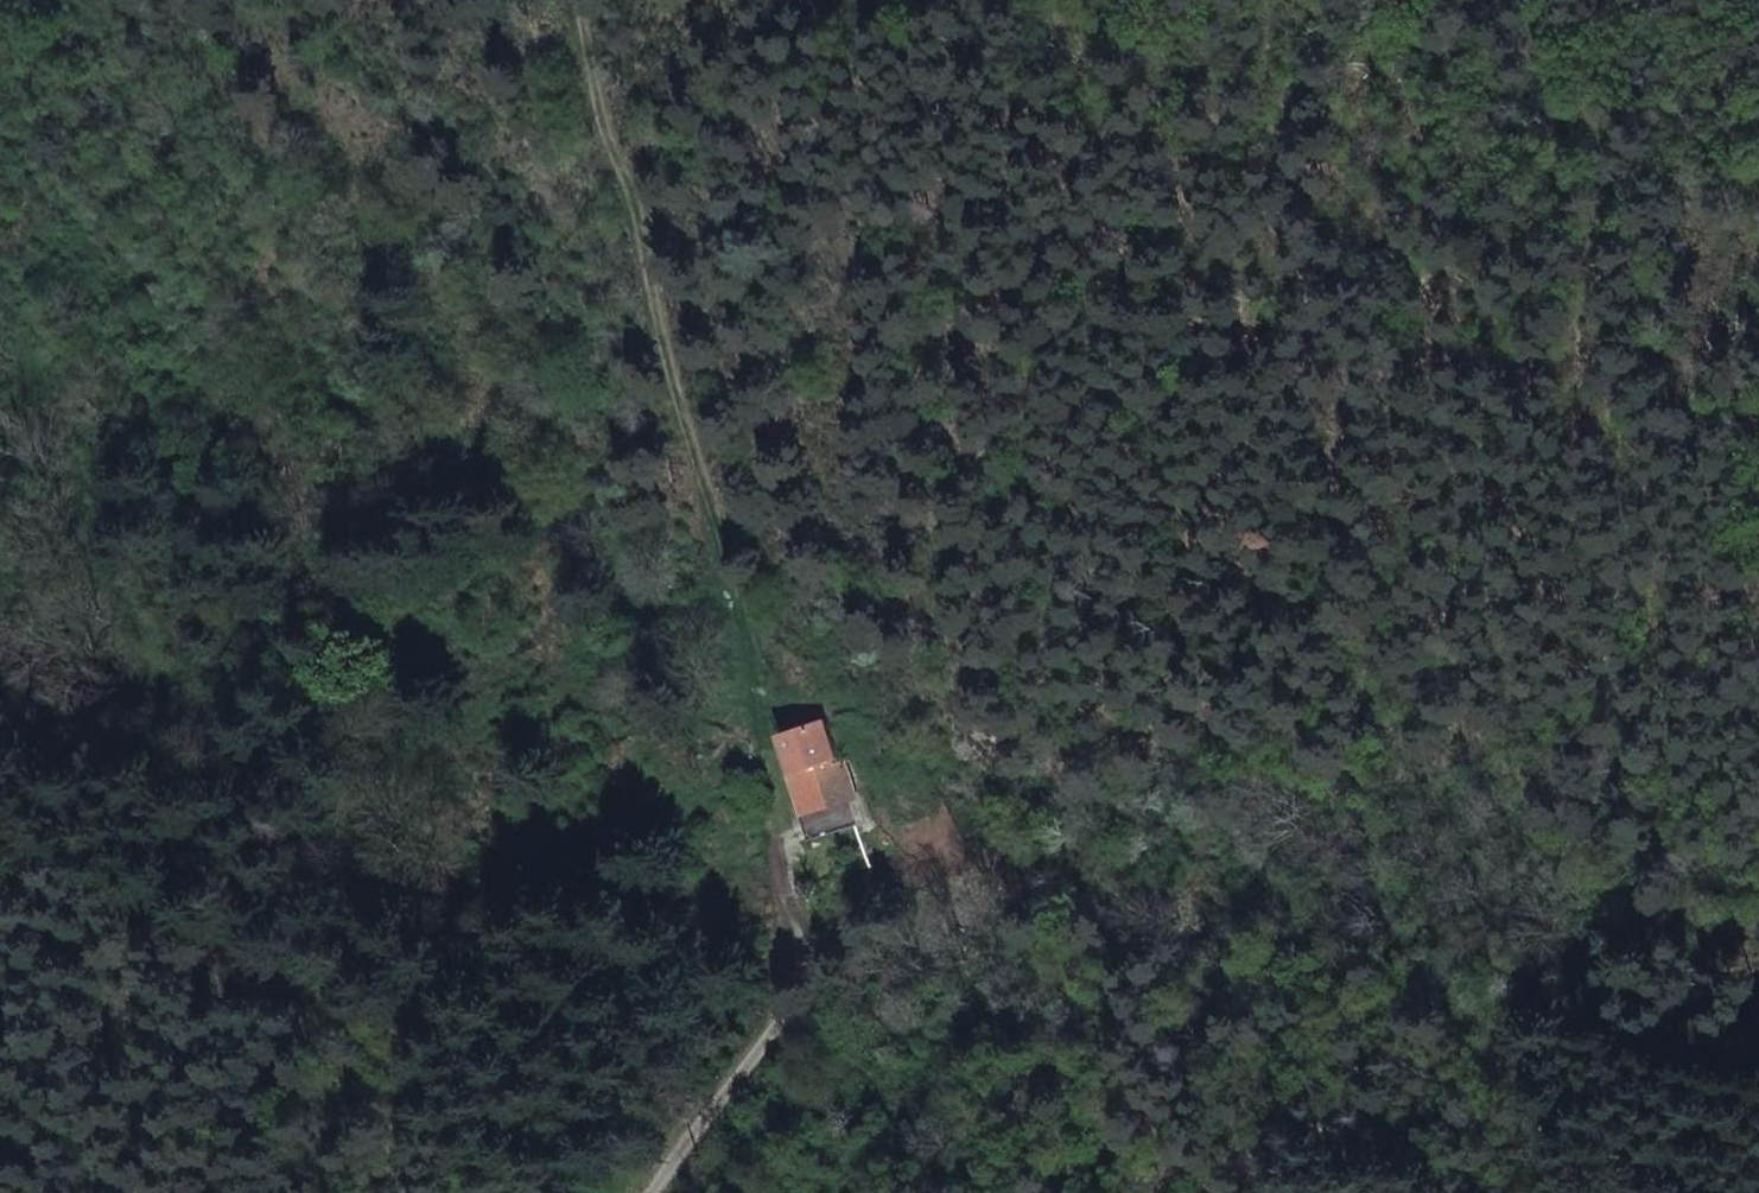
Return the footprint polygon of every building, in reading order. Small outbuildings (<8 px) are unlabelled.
[(795,769),(798,773),(838,759),(824,718),(784,732),(786,738),(795,769)]
